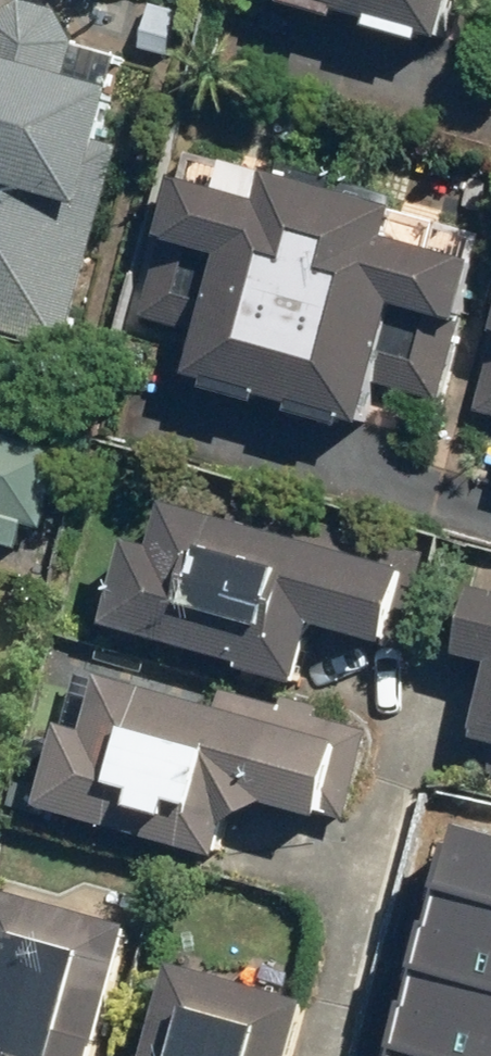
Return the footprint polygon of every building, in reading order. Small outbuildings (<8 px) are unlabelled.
[(70,346),(126,146),(106,140),(120,91),(66,76),(75,41),(62,9),(30,0),(24,0),(0,16),(0,327),(70,346)] [(447,38),(457,0),(309,0),(447,38)] [(179,177),(140,317),(204,334),(192,376),(367,424),(379,383),(442,401),(480,265),(393,241),(402,210),(272,174),(265,201),(179,177)] [(473,411),(490,415),(490,345),(473,411)] [(19,547),(26,521),(45,527),(66,450),(0,432),(0,541),(19,547)] [(131,541),(108,630),(301,681),(316,625),(404,648),(430,552),(237,501),(232,519),(167,502),(155,548),(131,541)] [(474,583),(456,653),(490,663),(490,588),(474,583)] [(474,738),(490,742),(490,672),(474,738)] [(64,724),(42,807),(224,855),(232,824),(272,804),(349,824),(375,728),(224,688),(220,704),(102,673),(87,730),(64,724)] [(379,1055),(490,1055),(490,843),(446,830),(379,1055)] [(135,926),(0,889),(0,1055),(99,1055),(135,926)] [(309,1002),(171,964),(146,1055),(294,1055),(309,1002)]
